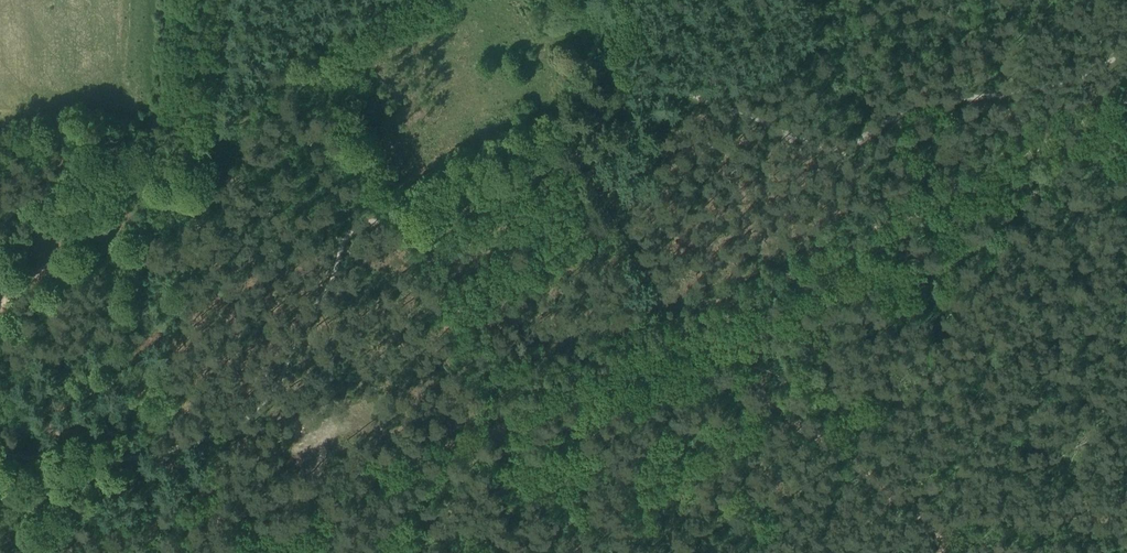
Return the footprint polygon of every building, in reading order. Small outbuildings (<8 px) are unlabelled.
[(598,24),(597,35),(607,36),(607,24),(598,24)] [(97,219),(79,230),(83,238),(102,227),(97,219)]
